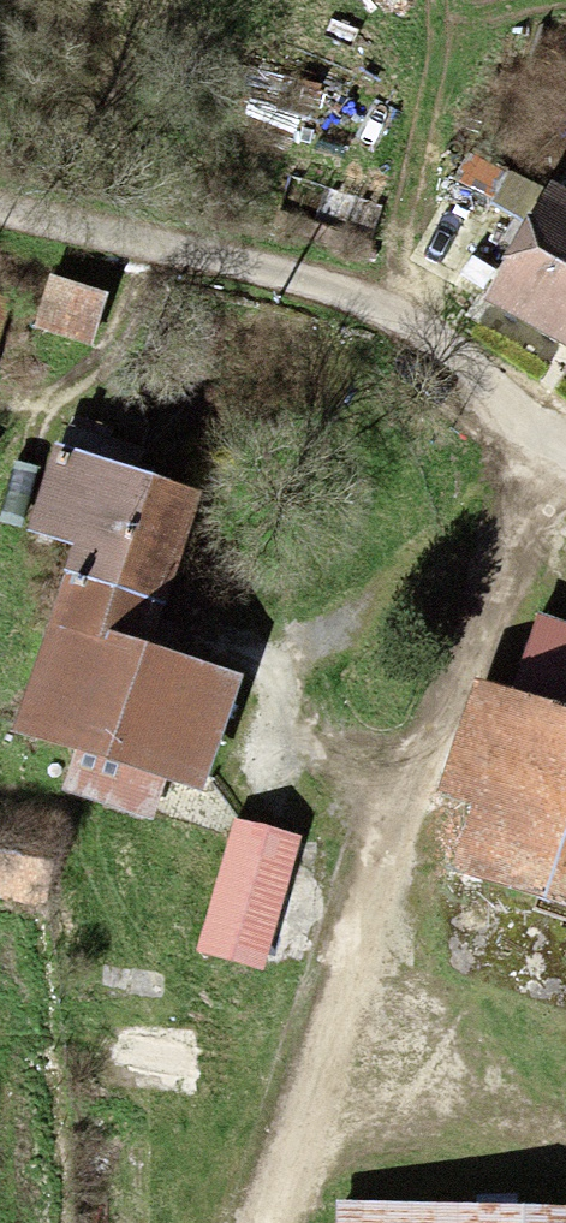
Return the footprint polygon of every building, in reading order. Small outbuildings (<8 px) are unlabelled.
[(545,282),(565,294),(565,238),(545,282)] [(123,281),(58,263),(50,295),(115,313),(123,281)] [(24,283),(0,274),(0,349),(24,283)] [(98,400),(53,528),(104,551),(99,566),(189,592),(195,578),(227,488),(154,462),(167,424),(98,400)] [(99,566),(37,723),(126,756),(216,788),(258,675),(171,644),(189,592),(99,566)] [(562,688),(497,866),(565,890),(565,689),(562,688)] [(64,900),(67,817),(0,804),(0,889),(64,900)] [(280,822),(241,941),(297,959),(336,840),(280,822)] [(357,1207),(357,1222),(565,1222),(565,1218),(357,1207)]
